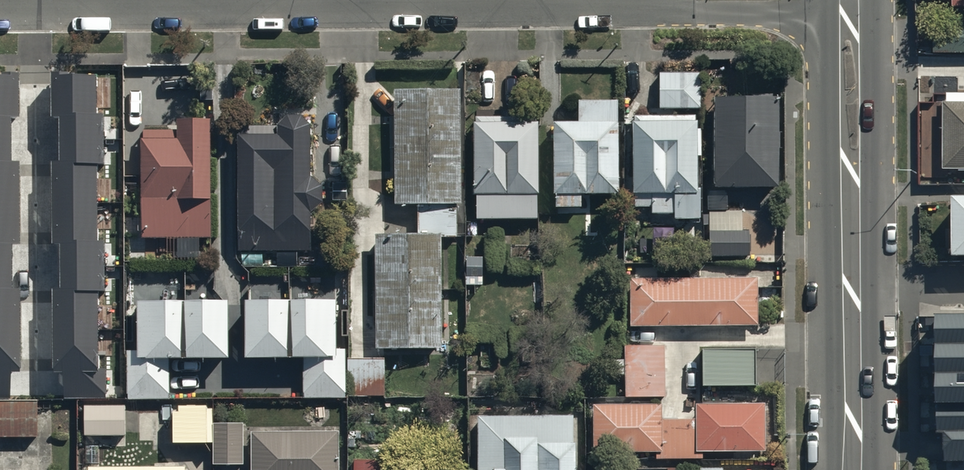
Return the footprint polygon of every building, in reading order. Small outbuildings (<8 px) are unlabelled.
[(928,5),(950,5),(950,13),(963,13),(963,0),(928,0),(928,5)] [(934,26),(934,55),(963,55),(963,26),(934,26)] [(0,76),(0,395),(8,395),(8,371),(19,371),(18,288),(11,288),(11,243),(18,242),(18,163),(11,163),(11,118),(18,118),(18,76),(0,76)] [(95,114),(95,76),(51,76),(51,117),(58,117),(58,163),(51,163),(51,242),(59,242),(59,288),(51,288),(51,370),(62,371),(62,395),(101,395),(101,370),(94,370),(94,289),(102,289),(102,243),(94,243),(94,164),(101,164),(101,114),(95,114)] [(660,76),(659,107),(703,108),(703,77),(660,76)] [(396,97),(398,212),(417,211),(417,237),(461,236),(459,97),(396,97)] [(714,192),(780,192),(780,99),(714,99),(714,192)] [(556,124),(558,211),(586,210),(586,196),(621,196),(619,103),(581,104),(582,123),(556,124)] [(943,107),(943,174),(959,174),(959,177),(963,177),(963,107),(943,107)] [(648,221),(699,221),(698,117),(632,118),(633,197),(648,197),(648,221)] [(310,180),(310,118),(277,118),(277,127),(242,127),(242,252),(310,252),(310,214),(324,214),(324,180),(310,180)] [(141,142),(142,241),(172,241),(172,247),(197,247),(197,241),(215,241),(214,122),(180,122),(180,141),(141,142)] [(475,228),(538,227),(536,122),(473,123),(475,228)] [(953,201),(953,261),(963,261),(963,201),(953,201)] [(750,233),(710,233),(710,257),(750,257),(750,233)] [(378,240),(377,354),(437,355),(438,240),(378,240)] [(631,282),(631,328),(759,327),(759,282),(631,282)] [(293,361),(292,304),(248,305),(249,362),(293,361)] [(292,304),(293,361),(306,361),(306,398),(348,398),(348,351),(339,351),(339,304),(292,304)] [(230,305),(140,306),(140,349),(130,349),(130,397),(172,396),(172,363),(231,362),(230,305)] [(940,316),(941,434),(947,434),(948,462),(963,462),(963,316),(940,316)] [(627,347),(629,401),(667,399),(665,346),(627,347)] [(756,351),(700,350),(700,388),(722,388),(756,388),(756,351)] [(388,362),(350,361),(350,400),(387,400),(388,362)] [(127,405),(86,405),(86,436),(127,436),(127,405)] [(172,406),(172,445),(213,444),(212,405),(172,406)] [(707,450),(767,449),(766,406),(698,407),(698,419),(662,420),(662,407),(592,408),(593,452),(653,451),(653,460),(707,459),(707,450)] [(39,440),(39,407),(0,407),(0,440),(39,440)] [(571,422),(475,424),(476,469),(573,469),(571,422)] [(217,466),(244,466),(243,425),(217,425),(217,466)] [(254,433),(254,469),(339,469),(338,432),(254,433)] [(136,445),(100,445),(100,466),(135,467),(136,445)] [(357,461),(357,469),(389,469),(389,462),(357,461)]
